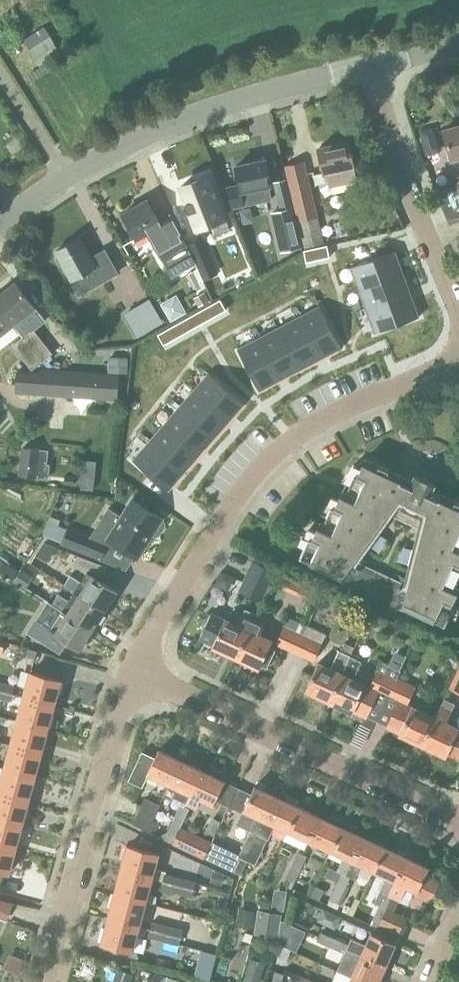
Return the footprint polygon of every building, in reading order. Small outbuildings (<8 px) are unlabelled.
[(29,49),(39,65),(37,66),(39,68),(27,76),(31,82),(54,67),(49,59),(61,52),(44,26),(24,39),(30,48),(29,49)] [(444,129),(452,159),(458,157),(458,125),(444,129)] [(441,150),(435,126),(420,129),(426,154),(441,150)] [(354,166),(349,142),(319,148),(324,172),(328,172),(330,183),(355,178),(353,166),(354,166)] [(236,166),(240,183),(226,186),(231,209),(272,200),(269,184),(270,184),(265,159),(236,166)] [(207,177),(181,187),(191,211),(203,206),(210,223),(214,235),(229,229),(224,218),(218,201),(217,201),(207,177)] [(325,242),(311,185),(293,189),(307,247),(325,242)] [(147,200),(123,213),(136,238),(146,233),(162,259),(171,277),(196,264),(176,223),(170,213),(159,220),(147,200)] [(294,208),(272,213),(280,249),(281,251),(284,250),(303,246),(294,208)] [(205,279),(219,273),(202,236),(188,243),(199,267),(205,279)] [(79,237),(56,250),(58,254),(56,257),(60,264),(63,264),(72,279),(83,273),(91,286),(117,272),(104,249),(91,257),(79,237)] [(330,257),(327,245),(319,247),(322,258),(330,257)] [(322,258),(319,247),(312,248),(314,260),(322,258)] [(314,260),(312,248),(304,250),(306,262),(314,260)] [(396,252),(351,269),(351,271),(353,270),(361,290),(404,274),(396,254),(397,254),(396,252)] [(205,279),(199,267),(198,268),(190,272),(199,291),(208,286),(205,279)] [(404,274),(361,290),(369,312),(412,296),(404,274)] [(0,293),(0,310),(12,325),(22,338),(35,329),(36,329),(46,321),(35,306),(15,281),(0,293)] [(170,321),(186,312),(176,294),(169,298),(160,302),(165,312),(170,321)] [(412,296),(369,312),(376,332),(374,333),(375,334),(420,317),(420,316),(419,316),(412,296)] [(150,297),(122,314),(136,338),(164,321),(150,297)] [(226,310),(220,299),(213,303),(219,313),(226,310)] [(219,313),(213,303),(206,307),(212,317),(219,313)] [(319,308),(300,318),(321,358),(340,348),(342,348),(320,305),(318,306),(319,308)] [(212,317),(206,307),(199,311),(205,321),(212,317)] [(12,325),(0,310),(0,334),(12,325)] [(205,321),(199,311),(192,315),(198,325),(205,321)] [(240,312),(230,320),(245,339),(256,331),(240,312)] [(198,325),(192,315),(185,318),(191,329),(198,325)] [(191,329),(185,318),(178,322),(184,333),(191,329)] [(300,318),(279,329),(300,369),(321,358),(300,318)] [(184,333),(178,322),(171,326),(177,337),(184,333)] [(177,337),(171,326),(164,330),(170,341),(177,337)] [(22,338),(41,363),(54,354),(45,343),(36,329),(35,329),(22,338)] [(279,329),(259,339),(280,379),(300,369),(279,329)] [(170,341),(164,330),(157,334),(163,345),(170,341)] [(22,338),(14,344),(25,359),(33,369),(41,363),(22,338)] [(239,347),(237,348),(259,391),(261,390),(260,389),(280,379),(259,339),(240,349),(239,347)] [(101,356),(102,372),(123,372),(123,356),(101,356)] [(18,392),(118,400),(120,375),(42,369),(42,373),(19,371),(18,392)] [(209,375),(195,391),(229,421),(243,404),(243,405),(245,404),(208,372),(207,373),(209,375)] [(195,391),(179,408),(213,438),(229,421),(195,391)] [(179,408),(164,426),(198,455),(213,438),(179,408)] [(164,426),(149,443),(183,473),(198,455),(164,426)] [(133,458),(132,459),(168,491),(169,490),(169,489),(183,473),(149,443),(135,460),(133,458)] [(47,450),(22,447),(19,475),(48,478),(49,464),(46,464),(47,450)] [(308,538),(299,557),(341,576),(341,575),(345,577),(335,591),(335,592),(395,620),(395,619),(400,603),(404,605),(404,606),(445,625),(454,606),(451,604),(458,587),(456,585),(458,578),(458,502),(431,489),(434,484),(415,475),(412,480),(365,458),(361,467),(354,464),(342,481),(349,485),(346,492),(342,490),(334,508),(331,506),(323,523),(320,522),(311,539),(308,538)] [(137,557),(151,534),(155,536),(159,535),(166,525),(165,521),(161,519),(162,517),(133,499),(108,539),(137,557)] [(50,540),(55,526),(42,522),(37,535),(50,540)] [(67,526),(60,544),(101,560),(108,543),(67,526)] [(74,590),(104,610),(117,590),(100,580),(106,566),(77,555),(72,564),(85,572),(80,580),(70,574),(64,584),(74,590)] [(273,569),(251,560),(238,589),(260,599),(273,569)] [(10,571),(0,564),(0,576),(4,579),(10,571)] [(25,588),(32,576),(20,569),(13,580),(25,588)] [(278,586),(315,604),(322,588),(285,570),(278,586)] [(91,630),(104,610),(74,590),(68,599),(58,593),(52,604),(61,610),(61,611),(91,630)] [(233,656),(254,612),(245,608),(237,624),(225,619),(225,618),(211,612),(198,638),(212,645),(212,646),(233,656)] [(79,649),(91,630),(61,611),(50,628),(37,619),(30,631),(56,648),(63,638),(79,649)] [(254,612),(233,656),(259,668),(260,665),(267,668),(275,650),(269,647),(272,640),(259,635),(267,618),(254,612)] [(294,652),(307,625),(288,616),(275,644),(294,652)] [(307,625),(294,652),(313,661),(326,634),(307,625)] [(328,700),(349,654),(338,649),(330,668),(318,662),(306,690),(328,700)] [(398,677),(399,677),(402,671),(381,661),(369,686),(365,684),(353,679),(362,660),(349,654),(328,700),(352,712),(353,710),(366,717),(378,692),(388,697),(398,677)] [(23,696),(53,704),(60,680),(30,672),(23,696)] [(416,685),(399,677),(398,677),(388,697),(397,701),(386,725),(400,732),(399,733),(422,744),(435,717),(411,706),(412,705),(408,703),(416,685)] [(14,685),(0,681),(0,699),(10,701),(14,685)] [(53,704),(23,696),(17,720),(47,728),(53,704)] [(454,702),(445,698),(435,717),(422,744),(446,755),(446,754),(458,760),(458,729),(458,728),(445,722),(454,702)] [(41,752),(47,728),(17,720),(11,744),(41,752)] [(34,776),(41,752),(11,744),(4,768),(34,776)] [(148,773),(169,783),(179,759),(158,749),(155,757),(142,751),(128,780),(142,787),(148,773)] [(187,803),(191,793),(201,769),(179,759),(169,783),(163,796),(172,800),(174,797),(187,803)] [(34,776),(4,768),(0,784),(0,793),(28,800),(34,776)] [(205,771),(201,769),(191,793),(187,803),(195,806),(199,797),(213,804),(227,774),(215,768),(213,770),(211,774),(205,771)] [(238,856),(232,869),(239,872),(245,859),(257,834),(264,819),(275,795),(255,786),(244,809),(237,823),(237,824),(250,830),(238,856)] [(28,800),(0,793),(0,818),(21,824),(28,800)] [(257,834),(245,859),(250,862),(255,864),(267,838),(268,839),(275,824),(285,829),(296,805),(275,795),(264,819),(257,834)] [(145,797),(132,823),(148,830),(160,804),(145,797)] [(220,801),(215,810),(223,813),(227,804),(220,801)] [(180,804),(174,818),(182,822),(189,808),(180,804)] [(296,805),(285,829),(308,839),(319,816),(296,805)] [(319,816),(308,839),(329,849),(342,820),(329,814),(327,819),(319,816)] [(15,848),(21,824),(0,818),(0,844),(15,848)] [(172,832),(168,840),(172,842),(182,822),(174,818),(170,826),(170,827),(168,831),(172,832)] [(342,820),(329,849),(345,857),(338,871),(336,870),(333,878),(338,880),(342,872),(345,873),(352,860),(351,860),(362,836),(354,832),(356,826),(342,820)] [(182,827),(174,843),(205,858),(213,842),(182,827)] [(332,900),(330,905),(338,908),(340,903),(341,904),(349,886),(346,885),(350,876),(354,878),(361,864),(373,870),(384,846),(362,836),(351,860),(352,860),(345,873),(342,872),(338,880),(335,886),(342,889),(336,902),(332,900)] [(15,848),(0,844),(0,870),(8,872),(15,848)] [(163,881),(194,889),(196,881),(165,873),(165,871),(153,868),(157,853),(127,846),(121,870),(151,878),(163,881)] [(384,846),(373,870),(386,876),(379,890),(381,891),(376,903),(379,904),(384,892),(387,894),(405,856),(384,846)] [(298,851),(291,865),(300,869),(307,855),(298,851)] [(375,920),(373,924),(378,927),(379,926),(397,934),(406,916),(394,911),(399,899),(405,885),(417,891),(415,895),(432,902),(442,881),(425,874),(428,867),(405,856),(387,894),(384,892),(379,904),(386,908),(380,922),(375,920)] [(291,865),(284,879),(294,883),(300,869),(291,865)] [(144,902),(151,878),(121,870),(115,894),(144,902)] [(191,898),(194,889),(163,881),(160,889),(191,898)] [(329,899),(327,903),(330,905),(332,900),(336,902),(342,889),(335,886),(329,899)] [(138,926),(144,902),(115,894),(108,918),(138,926)] [(379,904),(370,923),(373,924),(375,920),(380,922),(386,908),(379,904)] [(132,950),(138,926),(108,918),(102,942),(132,950)] [(278,943),(286,947),(295,926),(281,920),(278,943)] [(150,929),(147,937),(163,941),(167,925),(152,921),(150,929)] [(167,925),(163,941),(170,943),(179,945),(179,944),(181,937),(183,929),(168,925),(167,925)] [(329,946),(333,937),(321,931),(317,940),(329,946)] [(385,964),(395,943),(371,933),(366,943),(351,937),(348,943),(346,947),(385,964)] [(329,946),(344,953),(337,970),(352,976),(366,981),(378,981),(385,964),(346,947),(348,943),(333,937),(329,946)] [(250,958),(243,980),(250,981),(257,981),(263,962),(250,958)] [(112,981),(130,981),(133,974),(125,971),(116,968),(113,979),(112,981)] [(285,975),(277,972),(274,981),(283,981),(285,975)]
